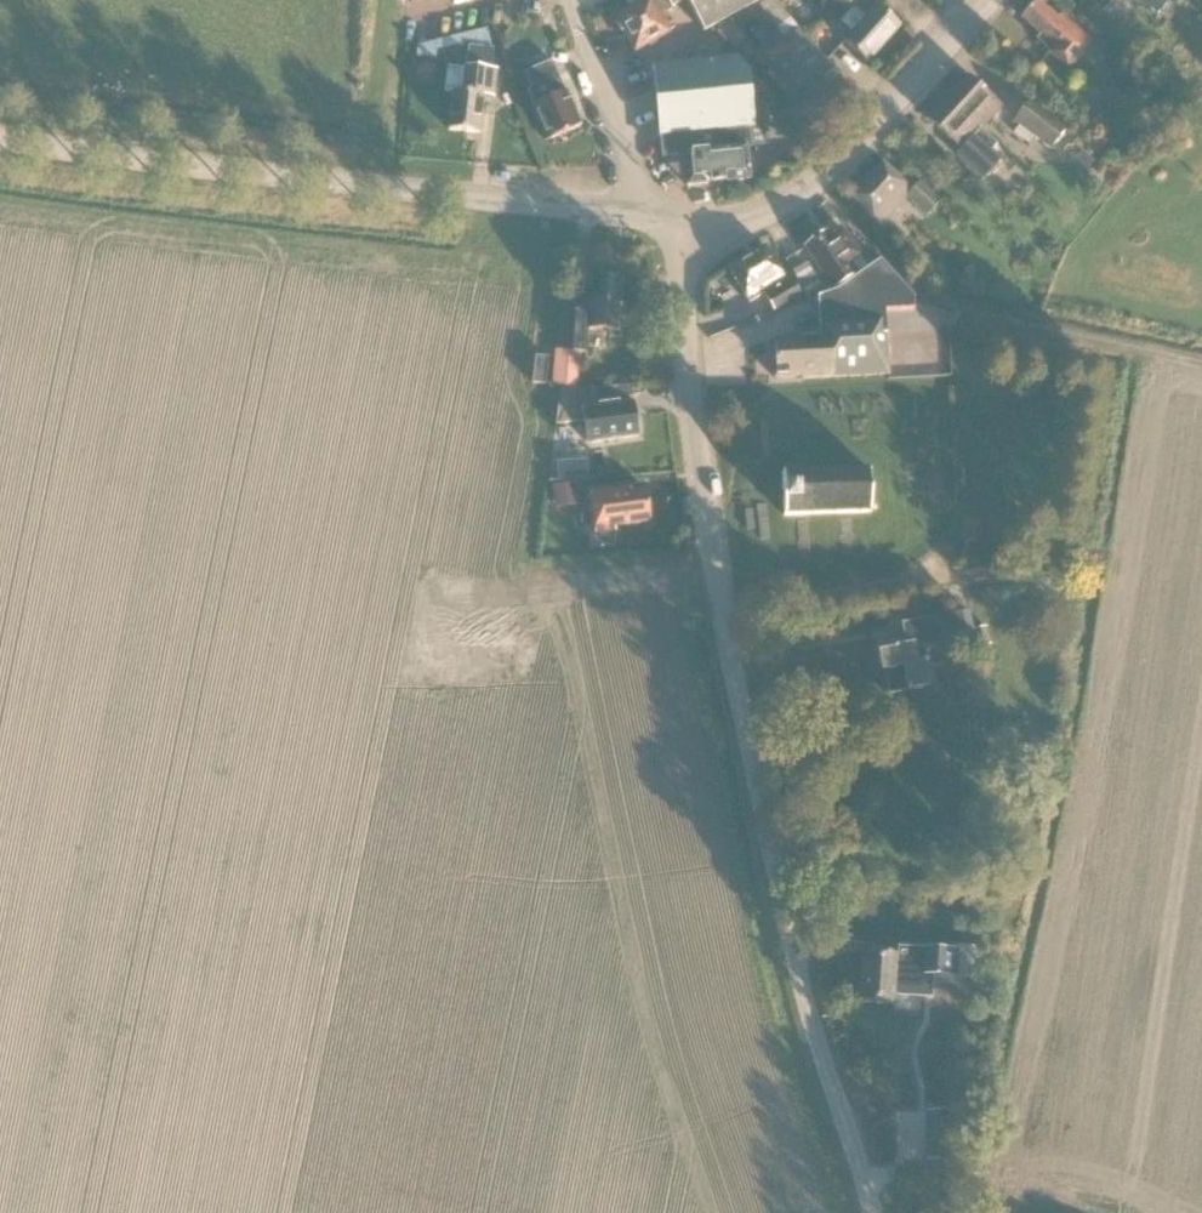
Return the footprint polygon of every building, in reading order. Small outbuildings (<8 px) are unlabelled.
[(629,9),(617,16),(636,51),(669,32),(668,31),(675,28),(667,14),(673,10),(667,0),(624,0),(629,9)] [(733,17),(759,0),(667,0),(673,10),(674,9),(688,0),(705,32),(733,17)] [(853,33),(844,43),(868,64),(901,27),(877,6),(866,19),(853,8),(860,0),(816,0),(853,33)] [(1094,42),(1062,13),(1058,18),(1038,0),(1037,0),(1021,17),(1042,35),(1038,40),(1051,52),(1050,53),(1069,70),(1094,42)] [(1103,11),(1112,0),(1091,0),(1103,11)] [(1158,14),(1170,0),(1141,0),(1158,14)] [(719,28),(734,48),(746,39),(731,19),(719,28)] [(795,23),(753,55),(759,62),(792,102),(790,103),(797,111),(790,117),(808,139),(845,107),(822,80),(825,77),(829,73),(834,69),(795,23)] [(445,91),(454,91),(450,130),(479,133),(483,96),(494,97),(497,69),(493,69),(494,47),(468,47),(466,68),(448,66),(445,91)] [(749,128),(755,128),(749,74),(737,57),(653,66),(660,136),(662,136),(664,156),(684,154),(688,186),(751,179),(747,147),(751,146),(749,128)] [(526,72),(532,87),(527,89),(534,105),(533,106),(547,140),(581,127),(567,92),(566,92),(553,61),(526,72)] [(952,138),(962,148),(956,155),(983,180),(1003,160),(992,149),(997,144),(981,129),(1002,107),(990,96),(991,96),(969,76),(930,119),(951,139),(952,138)] [(1031,98),(1014,122),(1051,149),(1068,126),(1031,98)] [(770,125),(767,104),(754,106),(757,127),(770,125)] [(882,223),(908,195),(932,215),(945,200),(921,180),(911,190),(883,163),(853,196),(882,223)] [(834,289),(857,274),(849,263),(861,255),(843,229),(832,237),(828,230),(805,246),(834,289)] [(749,303),(765,293),(775,310),(803,294),(795,281),(789,284),(766,246),(729,268),(749,303)] [(802,380),(889,374),(886,311),(915,310),(914,296),(882,259),(836,290),(818,297),(820,335),(774,338),(777,378),(802,377),(802,380)] [(578,388),(582,353),(587,353),(589,329),(610,331),(610,337),(625,338),(627,305),(621,304),(623,278),(592,275),(589,313),(571,312),(568,350),(557,349),(553,386),(578,388)] [(807,297),(820,290),(815,281),(802,288),(807,297)] [(546,384),(549,358),(536,356),(533,383),(546,384)] [(601,407),(598,387),(561,390),(557,424),(584,422),(587,443),(639,436),(635,402),(601,407)] [(785,516),(871,512),(870,470),(783,472),(785,516)] [(577,483),(554,487),(557,506),(580,503),(577,483)] [(616,526),(651,521),(647,489),(632,492),(631,487),(590,493),(596,533),(617,530),(616,526)] [(964,560),(986,559),(985,547),(963,548),(964,560)] [(969,609),(952,613),(958,642),(975,638),(969,609)] [(925,648),(944,644),(940,625),(936,626),(935,617),(902,623),(906,645),(894,647),(894,649),(878,652),(882,671),(885,671),(889,694),(907,691),(929,687),(924,663),(928,663),(925,648)] [(991,645),(987,627),(974,631),(978,648),(991,645)] [(897,988),(899,988),(910,989),(912,955),(902,955),(902,952),(892,952),(892,951),(865,949),(862,992),(861,1004),(896,1006),(897,988)] [(976,971),(978,960),(943,953),(941,964),(976,971)] [(952,1127),(952,1111),(934,1111),(926,1111),(926,1127),(952,1127)]
